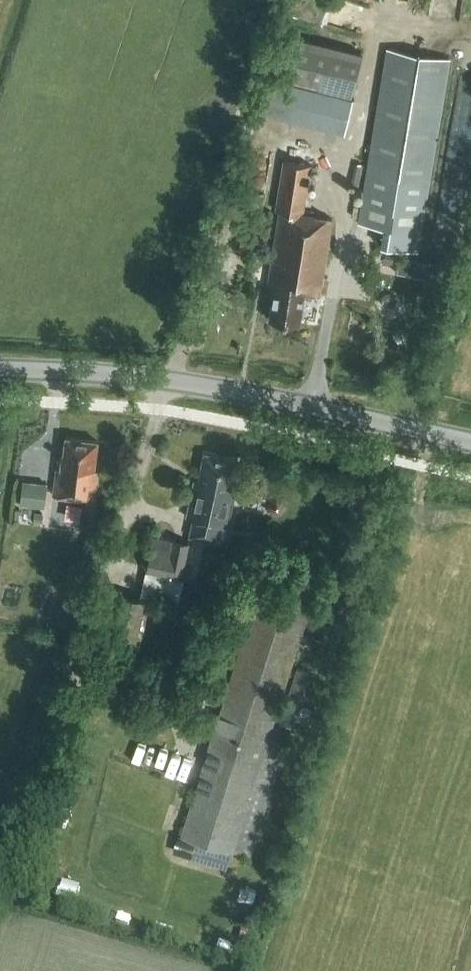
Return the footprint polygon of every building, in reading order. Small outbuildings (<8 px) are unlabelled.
[(352,93),(362,53),(282,33),(272,74),(352,93)] [(418,252),(422,232),(449,58),(387,48),(359,222),(383,226),(380,245),(418,252)] [(345,129),(352,99),(266,78),(259,108),(345,129)] [(319,294),(332,217),(303,212),(311,165),(284,161),(276,209),(281,210),(267,291),(274,292),(270,318),(300,323),(305,292),(319,294)] [(94,468),(98,440),(66,437),(64,454),(62,453),(61,468),(57,468),(53,495),(95,500),(99,469),(94,468)] [(231,487),(237,460),(205,454),(199,480),(195,479),(187,516),(194,518),(190,535),(217,541),(221,523),(228,525),(236,488),(231,487)] [(45,508),(48,482),(23,479),(19,505),(45,508)] [(95,528),(97,505),(85,503),(82,527),(95,528)] [(168,550),(171,538),(153,534),(150,546),(168,550)] [(180,578),(189,542),(173,539),(169,555),(150,550),(146,570),(180,578)] [(236,576),(215,569),(207,591),(228,598),(236,576)] [(232,851),(309,609),(258,592),(181,835),(232,851)] [(134,652),(145,599),(118,593),(108,647),(134,652)] [(299,712),(307,690),(294,685),(286,707),(299,712)]
